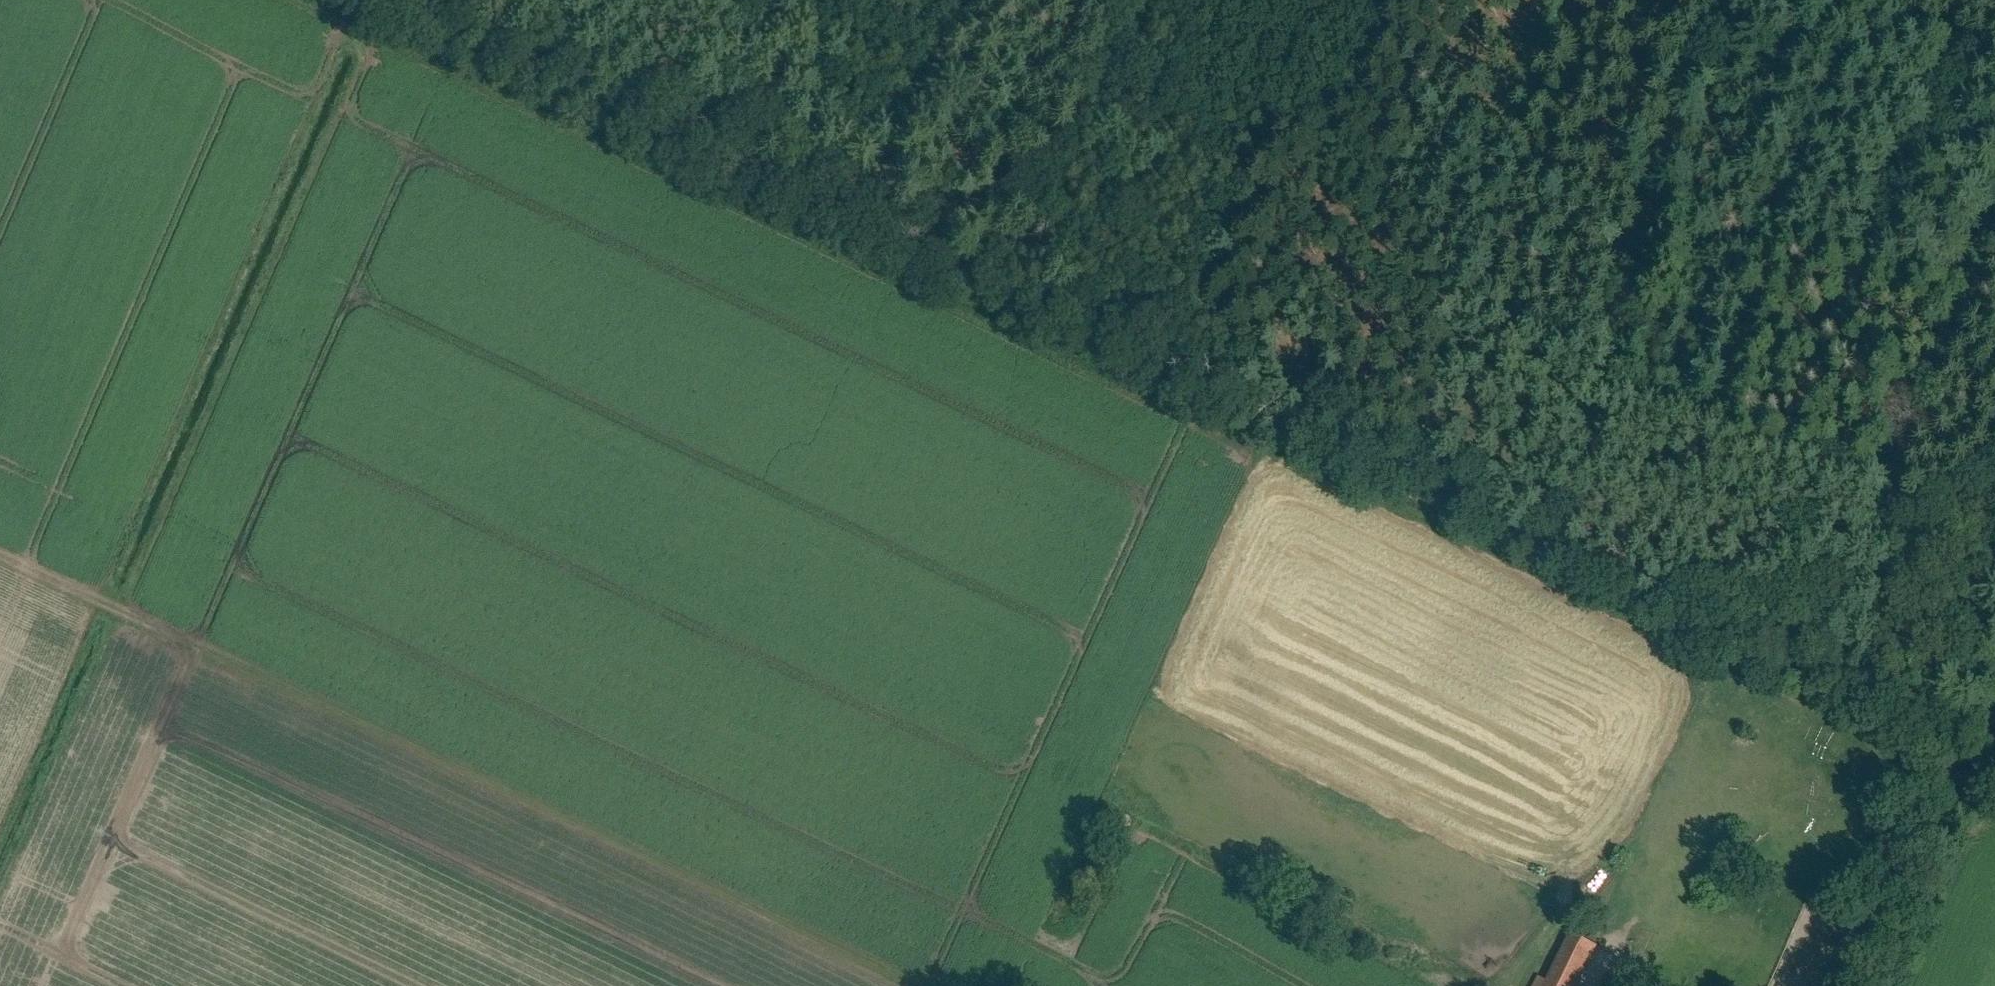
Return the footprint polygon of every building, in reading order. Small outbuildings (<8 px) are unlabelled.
[(1553,985),(1576,985),(1592,943),(1571,935),(1553,985)] [(1567,950),(1555,945),(1535,985),(1550,985),(1567,950)]
